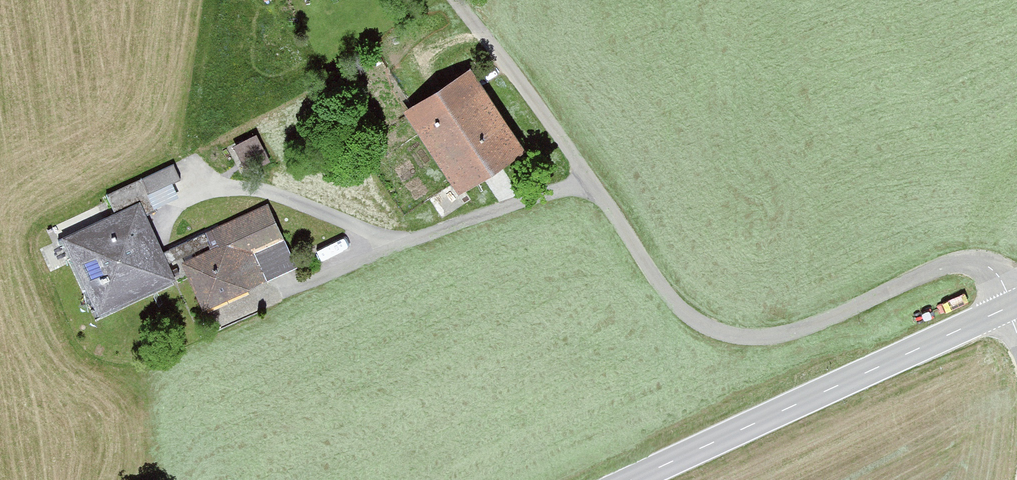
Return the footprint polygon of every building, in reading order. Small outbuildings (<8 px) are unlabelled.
[(489,167),(486,162),(514,144),(467,74),(412,110),(459,179),(476,168),(480,173),(489,167)] [(142,178),(149,194),(181,179),(173,164),(142,178)] [(149,194),(142,178),(106,194),(115,214),(67,236),(79,262),(96,254),(105,272),(90,279),(101,303),(137,286),(139,290),(170,276),(164,264),(174,259),(169,249),(160,253),(145,222),(147,221),(145,215),(156,210),(149,194)] [(219,226),(169,249),(174,259),(217,239),(220,246),(185,262),(204,305),(246,286),(233,258),(280,237),(266,207),(220,228),(219,226)] [(233,258),(246,286),(292,264),(280,237),(233,258)]
